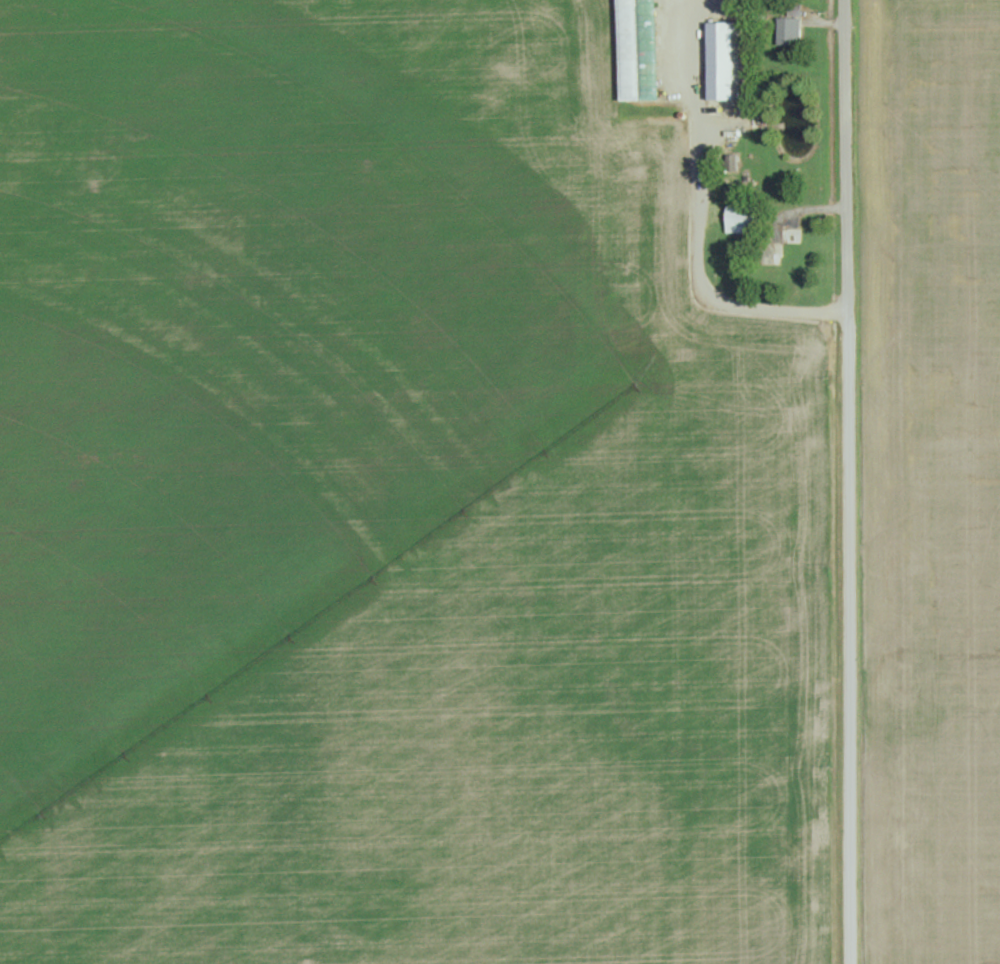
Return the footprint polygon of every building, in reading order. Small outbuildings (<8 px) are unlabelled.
[(622,103),(661,102),(657,0),(618,0),(622,103)] [(789,5),(803,5),(802,16),(789,15),(789,5)] [(780,18),(802,19),(802,45),(779,45),(780,18)] [(710,24),(738,24),(738,101),(711,101),(710,24)] [(740,175),(740,156),(729,156),(728,174),(740,175)] [(711,203),(723,203),(723,225),(711,225),(711,203)] [(730,207),(757,207),(757,232),(729,232),(730,207)] [(803,243),(782,243),(782,229),(803,229),(803,243)] [(774,243),(803,243),(803,278),(784,279),(784,265),(774,265),(774,243)]
